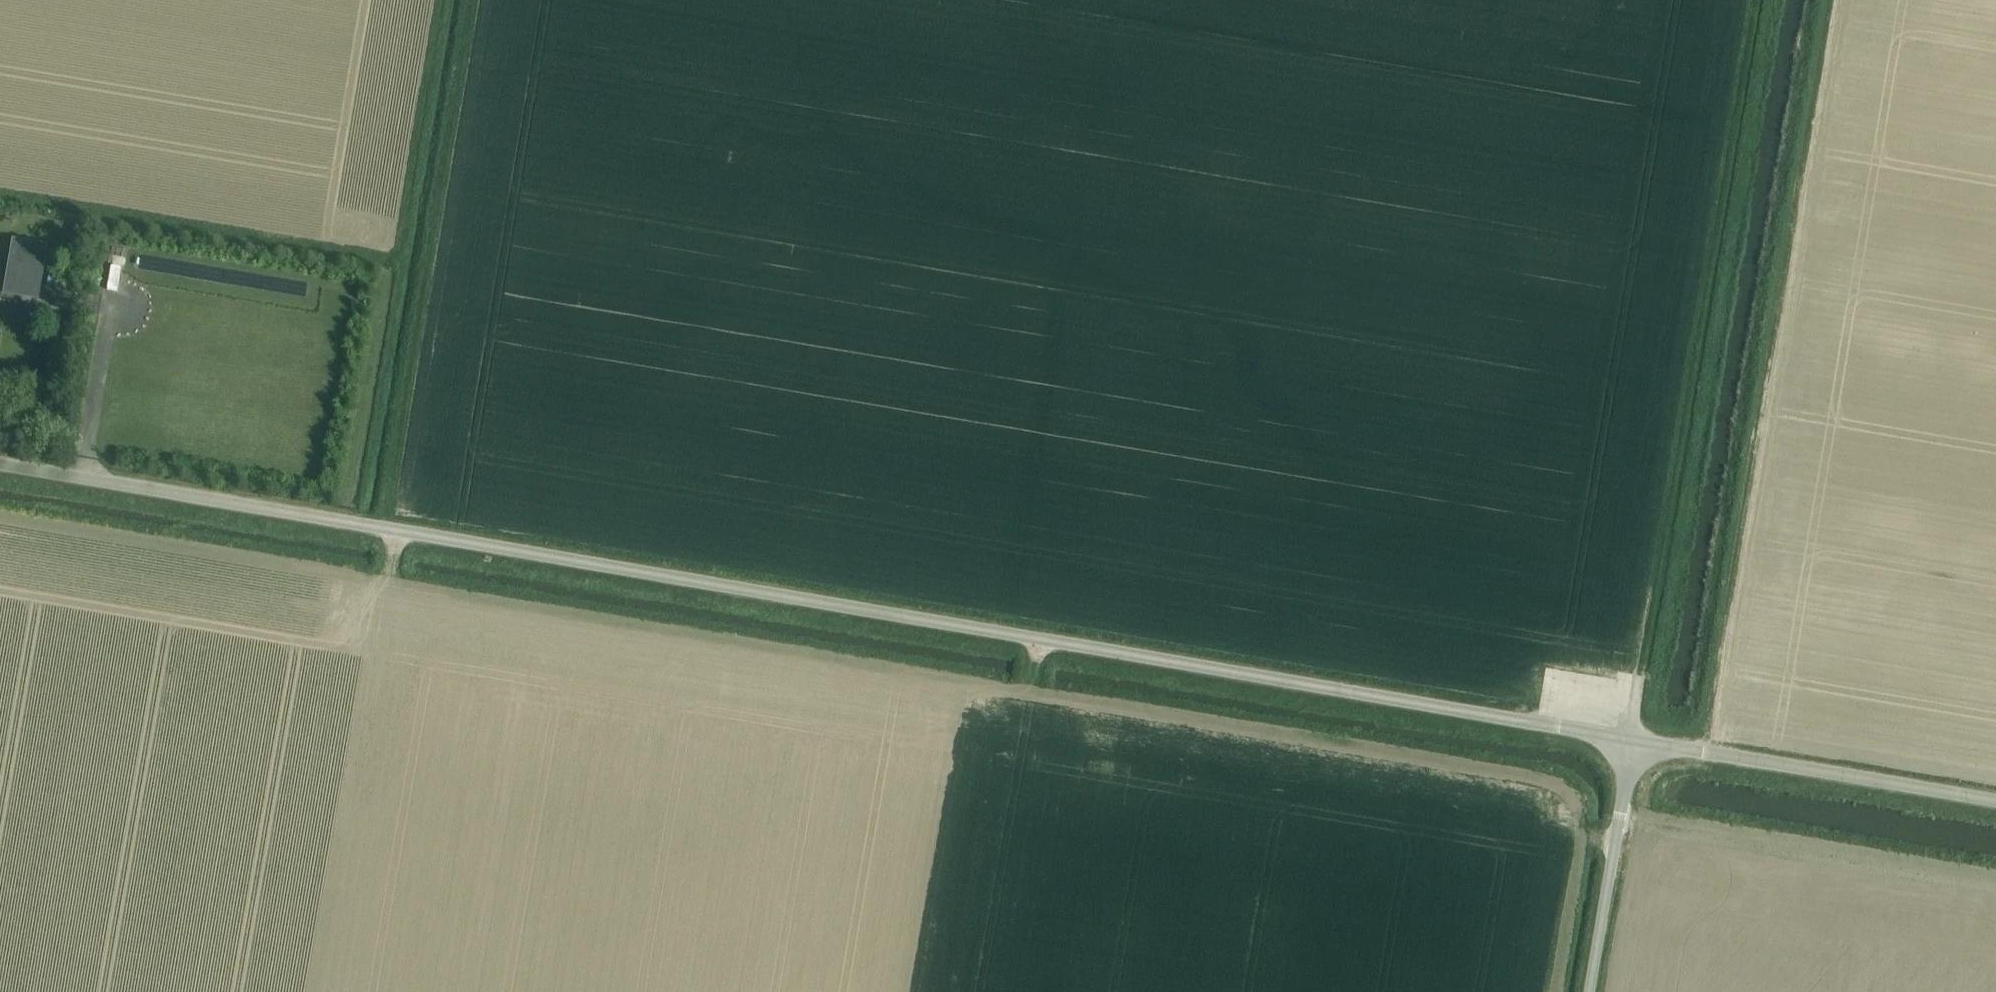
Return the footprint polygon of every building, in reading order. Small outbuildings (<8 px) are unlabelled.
[(12,238),(8,265),(26,268),(21,296),(39,299),(48,244),(12,238)]
